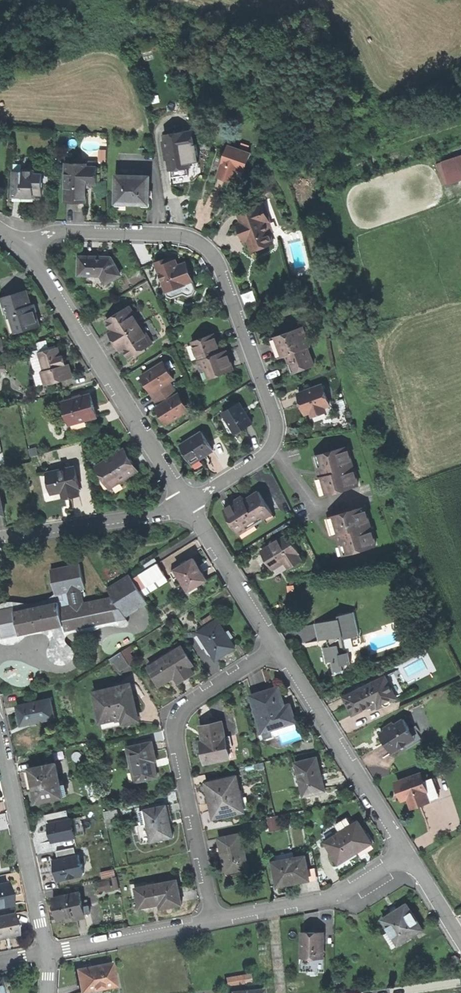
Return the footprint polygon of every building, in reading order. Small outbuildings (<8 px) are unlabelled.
[(166,136),(167,148),(187,145),(187,148),(194,147),(192,132),(166,136)] [(167,153),(169,169),(179,168),(190,166),(187,148),(187,145),(167,148),(168,153),(167,153)] [(225,176),(234,180),(236,174),(238,169),(244,171),(250,153),(229,145),(224,158),(221,168),(219,174),(225,176)] [(215,166),(221,168),(224,158),(219,156),(215,166)] [(450,183),(460,179),(460,156),(443,162),(450,183)] [(61,162),(60,201),(71,201),(86,202),(86,184),(97,184),(97,166),(86,166),(87,162),(61,162)] [(17,171),(17,194),(25,194),(25,197),(32,197),(38,197),(37,194),(45,194),(45,174),(39,174),(39,171),(17,171)] [(117,175),(117,203),(133,203),(149,203),(150,175),(117,175)] [(263,204),(239,213),(242,222),(248,240),(252,251),(273,243),(269,232),(263,214),(267,212),(263,204)] [(273,231),(267,212),(263,214),(269,232),(273,231)] [(245,241),(248,240),(242,222),(238,224),(242,233),(245,241)] [(80,275),(102,275),(106,282),(121,274),(114,261),(112,262),(110,259),(101,259),(101,257),(91,257),(79,257),(80,275)] [(156,262),(159,271),(171,267),(172,268),(178,266),(176,261),(169,264),(168,261),(166,258),(156,262)] [(171,267),(159,271),(167,292),(185,285),(184,283),(193,280),(190,272),(186,263),(178,266),(172,268),(171,267)] [(196,288),(193,280),(184,283),(185,285),(167,292),(168,294),(174,297),(183,293),(188,296),(194,294),(196,288)] [(2,297),(12,334),(38,326),(34,311),(36,311),(35,308),(34,304),(30,305),(26,290),(2,297)] [(243,292),(246,303),(257,300),(254,290),(243,292)] [(12,334),(2,297),(0,297),(0,302),(9,335),(12,334)] [(115,341),(142,324),(130,306),(106,321),(111,329),(109,330),(111,335),(115,341)] [(153,342),(142,324),(115,341),(118,345),(121,351),(124,349),(129,357),(153,342)] [(303,327),(276,337),(280,348),(283,356),(287,355),(293,373),(314,365),(308,348),(310,347),(303,327)] [(193,341),(207,379),(233,369),(226,350),(221,352),(218,345),(214,334),(193,341)] [(36,373),(42,372),(45,371),(40,356),(50,353),(49,350),(49,347),(31,352),(31,354),(36,373)] [(42,372),(45,383),(57,380),(56,378),(72,373),(69,364),(66,365),(65,360),(63,355),(60,356),(58,347),(49,350),(50,353),(40,356),(45,371),(42,372)] [(163,362),(160,364),(166,372),(169,370),(163,362)] [(150,383),(155,391),(170,381),(174,379),(169,370),(166,372),(160,364),(142,376),(148,385),(150,383)] [(155,400),(174,388),(170,381),(155,391),(152,392),(151,393),(155,400)] [(302,404),(306,414),(311,412),(312,414),(325,409),(326,412),(332,409),(323,385),(298,394),(302,404)] [(159,406),(160,406),(178,394),(174,388),(155,400),(159,406)] [(185,402),(179,393),(178,394),(160,406),(165,413),(162,415),(168,424),(187,412),(182,404),(185,402)] [(74,399),(64,402),(70,424),(71,424),(71,422),(86,418),(86,420),(97,417),(94,405),(91,394),(82,397),(82,399),(75,401),(74,399)] [(223,413),(236,433),(253,423),(245,411),(240,402),(223,413)] [(181,445),(193,463),(204,456),(214,449),(203,431),(181,445)] [(347,445),(319,454),(322,463),(323,468),(325,475),(322,476),(325,485),(323,486),(326,494),(359,485),(347,445)] [(99,465),(112,487),(138,471),(132,461),(125,450),(110,460),(109,459),(99,465)] [(78,488),(79,488),(75,468),(48,473),(52,493),(62,491),(69,490),(78,488)] [(322,495),(326,494),(323,486),(325,485),(322,476),(317,477),(322,495)] [(80,495),(78,488),(69,490),(70,497),(80,495)] [(67,497),(70,497),(69,490),(62,491),(63,498),(67,497)] [(224,510),(242,538),(275,517),(258,491),(245,500),(243,496),(239,499),(236,501),(237,502),(224,510)] [(365,506),(332,516),(335,525),(336,525),(339,533),(342,532),(343,538),(345,544),(348,553),(376,545),(365,506)] [(333,535),(339,533),(336,525),(335,525),(332,516),(328,517),(333,535)] [(267,558),(272,565),(278,561),(281,565),(285,562),(289,568),(302,559),(298,553),(299,552),(287,535),(280,540),(270,546),(262,551),(267,558)] [(269,543),(270,546),(280,540),(278,537),(269,543)] [(143,564),(147,570),(159,563),(155,557),(143,564)] [(195,557),(171,572),(175,578),(180,575),(189,590),(191,590),(193,593),(201,588),(199,585),(208,579),(202,569),(195,557)] [(274,569),(281,565),(278,561),(272,565),(274,569)] [(133,579),(140,590),(166,574),(159,563),(147,570),(133,579)] [(56,595),(64,593),(81,590),(85,589),(80,564),(51,570),(56,595)] [(126,618),(125,615),(147,602),(143,595),(140,590),(133,579),(130,574),(108,588),(114,597),(112,597),(117,620),(126,618)] [(169,580),(166,574),(140,590),(143,595),(169,580)] [(57,600),(58,602),(59,602),(60,608),(84,603),(81,590),(64,593),(65,596),(65,599),(57,600)] [(56,595),(51,598),(45,600),(39,602),(30,603),(24,603),(19,602),(12,601),(7,602),(2,603),(0,604),(0,609),(5,608),(14,606),(15,611),(58,602),(57,600),(65,599),(65,596),(64,593),(56,595)] [(84,603),(60,608),(64,624),(65,631),(117,620),(112,597),(84,603)] [(17,621),(20,633),(45,627),(51,626),(64,624),(60,608),(59,602),(58,602),(15,611),(17,621)] [(15,611),(14,606),(5,608),(0,609),(0,630),(2,640),(20,636),(20,633),(15,611)] [(315,623),(319,640),(330,638),(331,641),(328,642),(328,644),(329,647),(324,648),(327,662),(332,661),(334,671),(345,669),(344,664),(352,663),(350,651),(347,652),(345,640),(343,641),(343,638),(360,635),(355,611),(339,615),(340,618),(315,623)] [(290,616),(292,627),(301,625),(298,614),(290,616)] [(3,643),(9,645),(13,645),(21,641),(26,637),(31,634),(39,633),(45,633),(49,636),(51,639),(51,642),(48,648),(48,652),(49,657),(52,661),(56,664),(62,665),(68,664),(73,660),(74,656),(74,651),(73,647),(69,644),(66,642),(65,640),(67,636),(70,633),(73,632),(76,631),(84,632),(91,631),(97,629),(102,627),(107,625),(112,625),(117,626),(122,627),(128,627),(130,625),(129,622),(127,618),(126,618),(117,620),(65,631),(64,624),(51,626),(51,630),(46,631),(45,627),(20,633),(20,636),(2,640),(0,630),(0,641),(3,643)] [(211,650),(217,659),(226,653),(236,647),(219,620),(200,631),(211,650)] [(208,652),(211,650),(200,631),(196,633),(208,652)] [(150,666),(161,684),(175,675),(180,682),(188,677),(195,673),(191,666),(194,664),(183,645),(150,666)] [(127,648),(122,651),(129,664),(135,660),(131,654),(127,648)] [(116,661),(121,670),(130,664),(129,664),(122,651),(113,657),(116,661)] [(387,675),(378,680),(382,688),(391,683),(387,675)] [(349,704),(354,714),(372,705),(377,702),(387,697),(382,688),(378,680),(345,696),(349,704)] [(396,694),(391,683),(382,688),(387,697),(377,702),(379,706),(380,708),(386,704),(389,706),(392,705),(392,701),(396,699),(394,696),(396,694)] [(131,684),(95,692),(103,729),(137,721),(135,714),(138,714),(135,700),(131,684)] [(279,687),(251,695),(262,732),(272,729),(296,722),(290,704),(285,706),(283,700),(279,687)] [(19,716),(21,725),(55,717),(51,698),(17,705),(19,716)] [(387,744),(393,753),(405,745),(413,740),(408,732),(411,729),(404,719),(397,724),(395,721),(387,727),(389,731),(382,735),(387,744)] [(203,752),(206,762),(230,757),(228,748),(225,736),(222,721),(201,725),(204,740),(201,741),(203,752)] [(298,729),(296,722),(272,729),(274,736),(298,729)] [(415,727),(411,729),(416,738),(413,740),(405,745),(407,748),(422,738),(415,727)] [(274,736),(272,729),(262,732),(265,739),(274,736)] [(416,738),(411,729),(408,732),(413,740),(416,738)] [(152,741),(128,747),(135,780),(157,775),(153,760),(157,759),(155,750),(152,741)] [(317,757),(297,762),(305,794),(325,789),(321,774),(317,757)] [(37,801),(63,795),(62,792),(60,781),(56,762),(30,768),(34,785),(37,801)] [(422,772),(400,780),(404,790),(407,789),(410,797),(413,806),(431,800),(426,789),(428,788),(425,780),(422,772)] [(211,797),(214,811),(231,808),(232,813),(245,810),(238,776),(208,782),(211,797)] [(433,778),(425,780),(428,788),(436,785),(433,778)] [(147,821),(151,841),(173,836),(171,825),(169,817),(166,817),(164,805),(145,809),(147,821)] [(104,810),(106,818),(111,817),(118,816),(117,808),(104,810)] [(51,841),(78,837),(75,815),(69,816),(68,809),(47,812),(51,841)] [(141,823),(147,821),(145,809),(139,810),(141,823)] [(348,816),(337,823),(340,828),(351,821),(348,816)] [(326,841),(340,862),(350,856),(359,850),(358,848),(371,840),(359,820),(326,841)] [(241,833),(219,837),(223,856),(226,872),(249,867),(241,833)] [(79,847),(51,853),(58,880),(85,874),(79,847)] [(275,860),(278,880),(286,879),(295,877),(296,881),(311,878),(306,854),(275,860)] [(101,871),(102,878),(116,875),(115,868),(101,871)] [(136,887),(140,908),(150,906),(160,904),(161,908),(182,904),(177,879),(136,887)] [(99,882),(101,890),(111,888),(109,880),(99,882)] [(12,904),(10,893),(8,883),(0,885),(0,907),(12,904)] [(55,908),(57,918),(63,917),(64,921),(86,917),(85,913),(90,912),(88,903),(83,904),(80,892),(53,898),(55,908)] [(397,942),(399,944),(423,929),(409,906),(399,912),(394,915),(393,913),(383,919),(390,931),(397,942)] [(6,936),(7,939),(20,936),(18,925),(20,924),(19,922),(17,922),(15,912),(0,916),(0,937),(6,936)] [(392,945),(397,942),(390,931),(385,934),(392,945)] [(303,956),(323,956),(323,943),(323,935),(323,932),(313,932),(303,932),(303,956)] [(76,970),(80,992),(115,986),(111,964),(92,967),(76,970)] [(227,978),(228,985),(243,983),(241,975),(227,978)]
